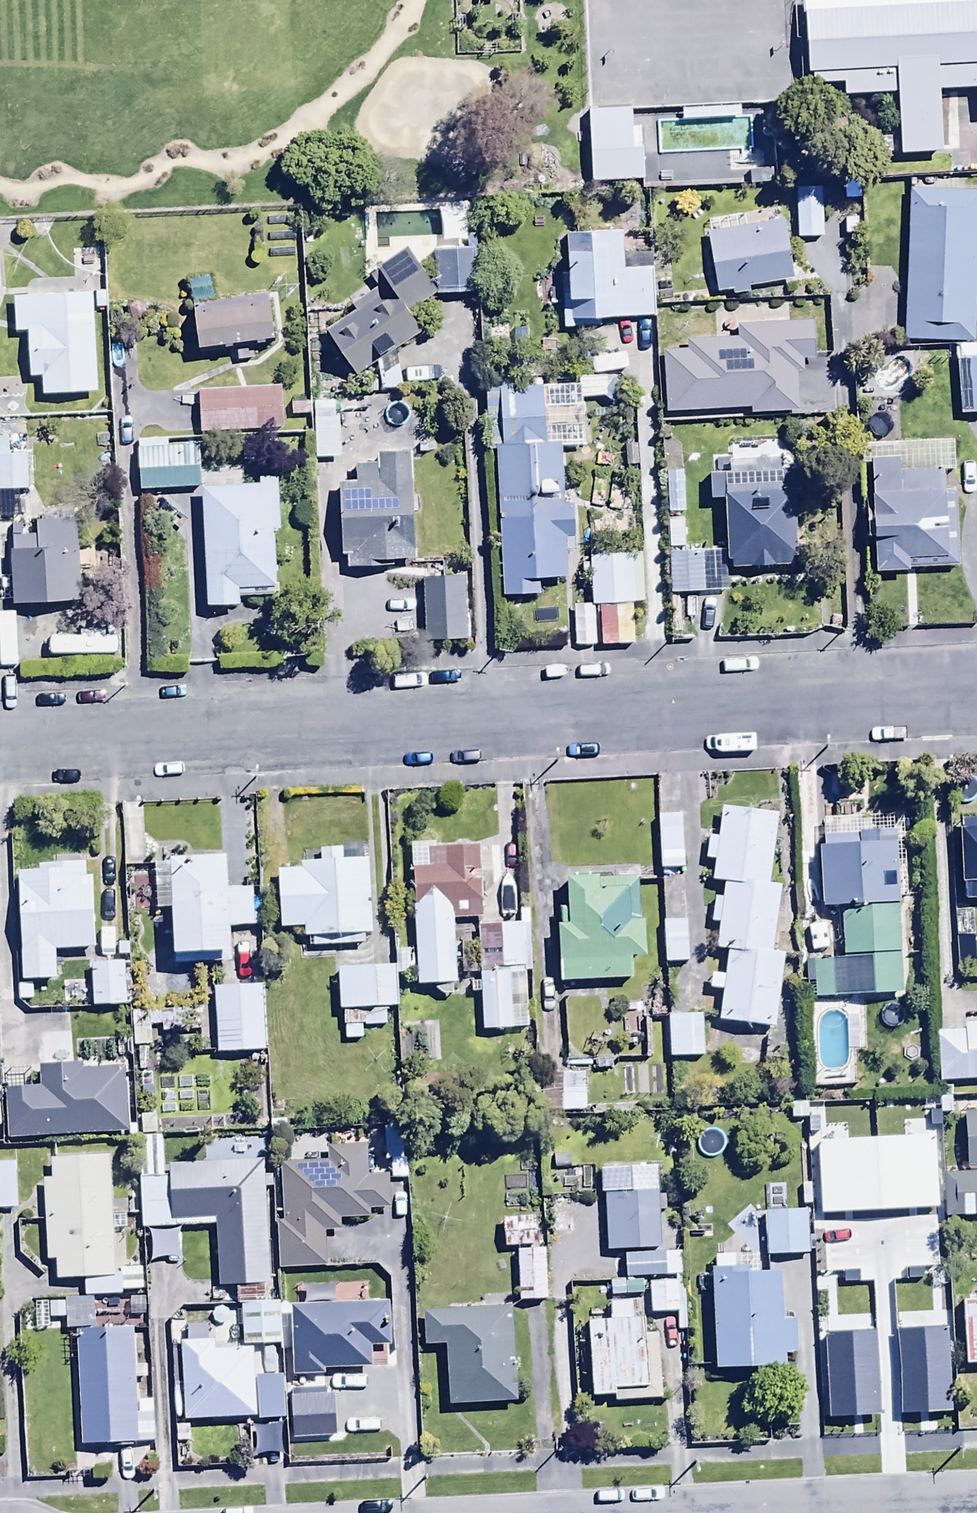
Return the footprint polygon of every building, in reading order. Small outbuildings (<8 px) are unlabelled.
[(807,86),(976,84),(976,0),(806,0),(807,86)] [(942,85),(900,86),(902,147),(944,146),(942,85)] [(633,112),(598,113),(600,190),(635,189),(633,112)] [(818,189),(794,191),(796,240),(821,238),(818,189)] [(908,193),(902,343),(972,346),(976,219),(976,196),(908,193)] [(465,206),(438,207),(439,244),(466,243),(465,206)] [(782,223),(727,232),(725,223),(704,227),(716,294),(731,291),(731,297),(747,297),(747,289),(792,281),(782,223)] [(620,274),(618,236),(563,238),(565,309),(560,310),(561,332),(574,332),(574,325),(655,322),(653,273),(620,274)] [(420,332),(409,317),(437,297),(404,251),(373,273),(383,286),(351,309),(355,315),(324,337),(354,379),(420,332)] [(475,251),(434,254),(437,297),(478,294),(475,251)] [(41,399),(94,397),(92,298),(11,300),(12,335),(27,335),(29,381),(40,381),(41,399)] [(268,299),(191,303),(194,351),(235,348),(236,362),(253,361),(252,347),(271,345),(268,299)] [(664,414),(748,411),(748,416),(797,415),(794,377),(801,377),(800,361),(810,361),(809,324),(734,328),(735,341),(685,343),(685,354),(662,355),(664,414)] [(953,347),(958,417),(976,416),(976,346),(953,347)] [(197,392),(198,438),(282,436),(281,390),(197,392)] [(542,394),(485,394),(485,452),(542,452),(542,394)] [(312,461),(337,461),(337,436),(364,435),(364,404),(311,404),(312,461)] [(873,575),(958,573),(954,441),(859,444),(860,466),(870,466),(873,575)] [(137,450),(137,491),(193,491),(192,449),(137,450)] [(353,486),(336,487),(338,557),(346,557),(346,573),(383,572),(382,564),(410,563),(407,455),(376,456),(376,468),(353,469),(353,486)] [(0,457),(0,494),(27,493),(27,457),(0,457)] [(723,552),(667,554),(668,595),(727,594),(727,572),(793,571),(790,461),(731,462),(731,476),(706,477),(707,504),(722,504),(723,552)] [(542,481),(496,482),(499,600),(538,599),(538,584),(562,583),(561,553),(572,553),(571,509),(561,509),(561,492),(542,493),(542,481)] [(204,612),(236,611),(235,601),(282,598),(276,486),(198,490),(204,612)] [(57,521),(57,512),(41,512),(42,523),(33,523),(33,537),(8,537),(10,609),(78,607),(75,520),(57,521)] [(628,556),(628,558),(589,558),(589,607),(641,607),(641,556),(628,556)] [(464,581),(420,582),(422,645),(466,644),(464,581)] [(594,609),(573,609),(573,648),(594,648),(594,609)] [(703,864),(714,865),(711,886),(722,888),(721,903),(714,902),(711,926),(717,927),(714,953),(726,954),(723,980),(710,978),(708,992),(720,993),(717,1024),(773,1030),(781,958),(771,957),(779,891),(767,890),(776,819),(720,812),(717,842),(707,840),(703,864)] [(901,996),(895,884),(909,883),(905,816),(820,821),(822,853),(817,853),(820,913),(838,912),(841,961),(811,963),(813,1001),(901,996)] [(681,817),(656,818),(658,872),(683,870),(681,817)] [(960,822),(960,833),(956,833),(957,890),(963,890),(963,903),(976,903),(976,822),(960,822)] [(317,854),(318,866),(299,867),(299,874),(277,876),(280,932),(304,930),(304,942),(312,942),(312,950),(355,947),(355,939),(371,938),(367,865),(362,865),(361,847),(339,848),(339,852),(317,854)] [(396,970),(397,977),(414,977),(414,989),(455,987),(453,922),(481,921),(478,853),(432,853),(432,848),(409,849),(413,954),(395,954),(396,970)] [(230,967),(229,932),(256,931),(255,894),(228,895),(226,858),(169,860),(173,968),(230,967)] [(91,954),(90,883),(84,883),(84,869),(37,870),(37,876),(17,877),(19,984),(54,984),(54,954),(91,954)] [(637,881),(565,882),(565,912),(554,912),(555,985),(630,984),(630,972),(641,972),(641,927),(637,927),(637,881)] [(684,921),(661,922),(663,967),(687,965),(684,921)] [(478,927),(480,985),(469,985),(470,997),(480,997),(481,1034),(526,1033),(525,977),(531,977),(530,926),(478,927)] [(122,966),(90,968),(91,1011),(124,1010),(122,966)] [(397,977),(396,970),(336,972),(337,1014),(341,1014),(341,1043),(364,1042),(364,1031),(383,1031),(383,1013),(397,1012),(397,977)] [(260,986),(212,987),(214,1057),(261,1055),(260,986)] [(701,1016),(666,1017),(667,1061),(702,1060),(701,1016)] [(964,1027),(964,1033),(935,1035),(937,1086),(976,1084),(976,1027),(964,1027)] [(79,1067),(36,1070),(37,1089),(3,1091),(6,1142),(126,1135),(123,1079),(115,1079),(115,1074),(80,1076),(79,1067)] [(962,1117),(965,1170),(976,1169),(976,1116),(962,1117)] [(389,1164),(390,1181),(405,1180),(403,1125),(381,1127),(383,1164),(389,1164)] [(278,1167),(281,1225),(275,1225),(278,1271),(325,1269),(323,1235),(339,1234),(339,1222),(368,1221),(368,1213),(387,1212),(385,1181),(369,1182),(369,1178),(364,1179),(362,1150),(327,1152),(327,1164),(278,1167)] [(53,1283),(83,1282),(84,1301),(121,1300),(120,1294),(141,1294),(140,1271),(118,1272),(118,1278),(111,1279),(107,1153),(47,1155),(48,1182),(41,1182),(44,1263),(52,1263),(53,1283)] [(14,1165),(0,1165),(0,1212),(15,1212),(14,1165)] [(214,1227),(216,1291),(265,1290),(261,1166),(165,1168),(165,1183),(139,1183),(141,1229),(214,1227)] [(605,1198),(606,1258),(623,1257),(624,1281),(680,1279),(680,1255),(658,1256),(656,1172),(598,1173),(599,1198),(605,1198)] [(940,1179),(942,1222),(976,1220),(976,1177),(940,1179)] [(871,1196),(818,1197),(818,1237),(871,1237),(871,1196)] [(805,1212),(764,1211),(762,1258),(804,1259),(805,1212)] [(515,1252),(518,1305),(545,1303),(540,1221),(500,1223),(501,1252),(515,1252)] [(896,1251),(872,1251),(873,1280),(896,1280),(896,1251)] [(779,1278),(754,1279),(753,1258),(709,1260),(712,1375),(784,1372),(783,1359),(794,1359),(792,1323),(780,1323),(779,1278)] [(610,1284),(610,1300),(641,1300),(641,1284),(610,1284)] [(649,1318),(675,1317),(675,1334),(684,1334),(683,1285),(647,1287),(649,1318)] [(961,1305),(963,1369),(976,1369),(976,1304),(961,1305)] [(644,1320),(631,1320),(631,1305),(608,1306),(609,1321),(586,1322),(589,1400),(612,1400),(612,1405),(659,1403),(656,1338),(645,1338),(644,1320)] [(291,1380),(322,1379),(322,1373),(368,1372),(368,1352),(386,1351),(385,1306),(288,1309),(291,1380)] [(210,1323),(240,1322),(241,1353),(213,1354),(213,1344),(178,1345),(181,1426),(254,1423),(251,1356),(282,1354),(280,1307),(209,1308),(210,1323)] [(445,1348),(446,1410),(515,1408),(512,1313),(420,1316),(421,1349),(445,1348)] [(895,1373),(895,1381),(928,1381),(927,1313),(849,1314),(849,1374),(895,1373)] [(134,1404),(133,1383),(145,1382),(145,1369),(132,1369),(131,1334),(75,1336),(79,1449),(152,1446),(150,1404),(134,1404)] [(290,1399),(289,1441),(333,1442),(334,1399),(290,1399)]
